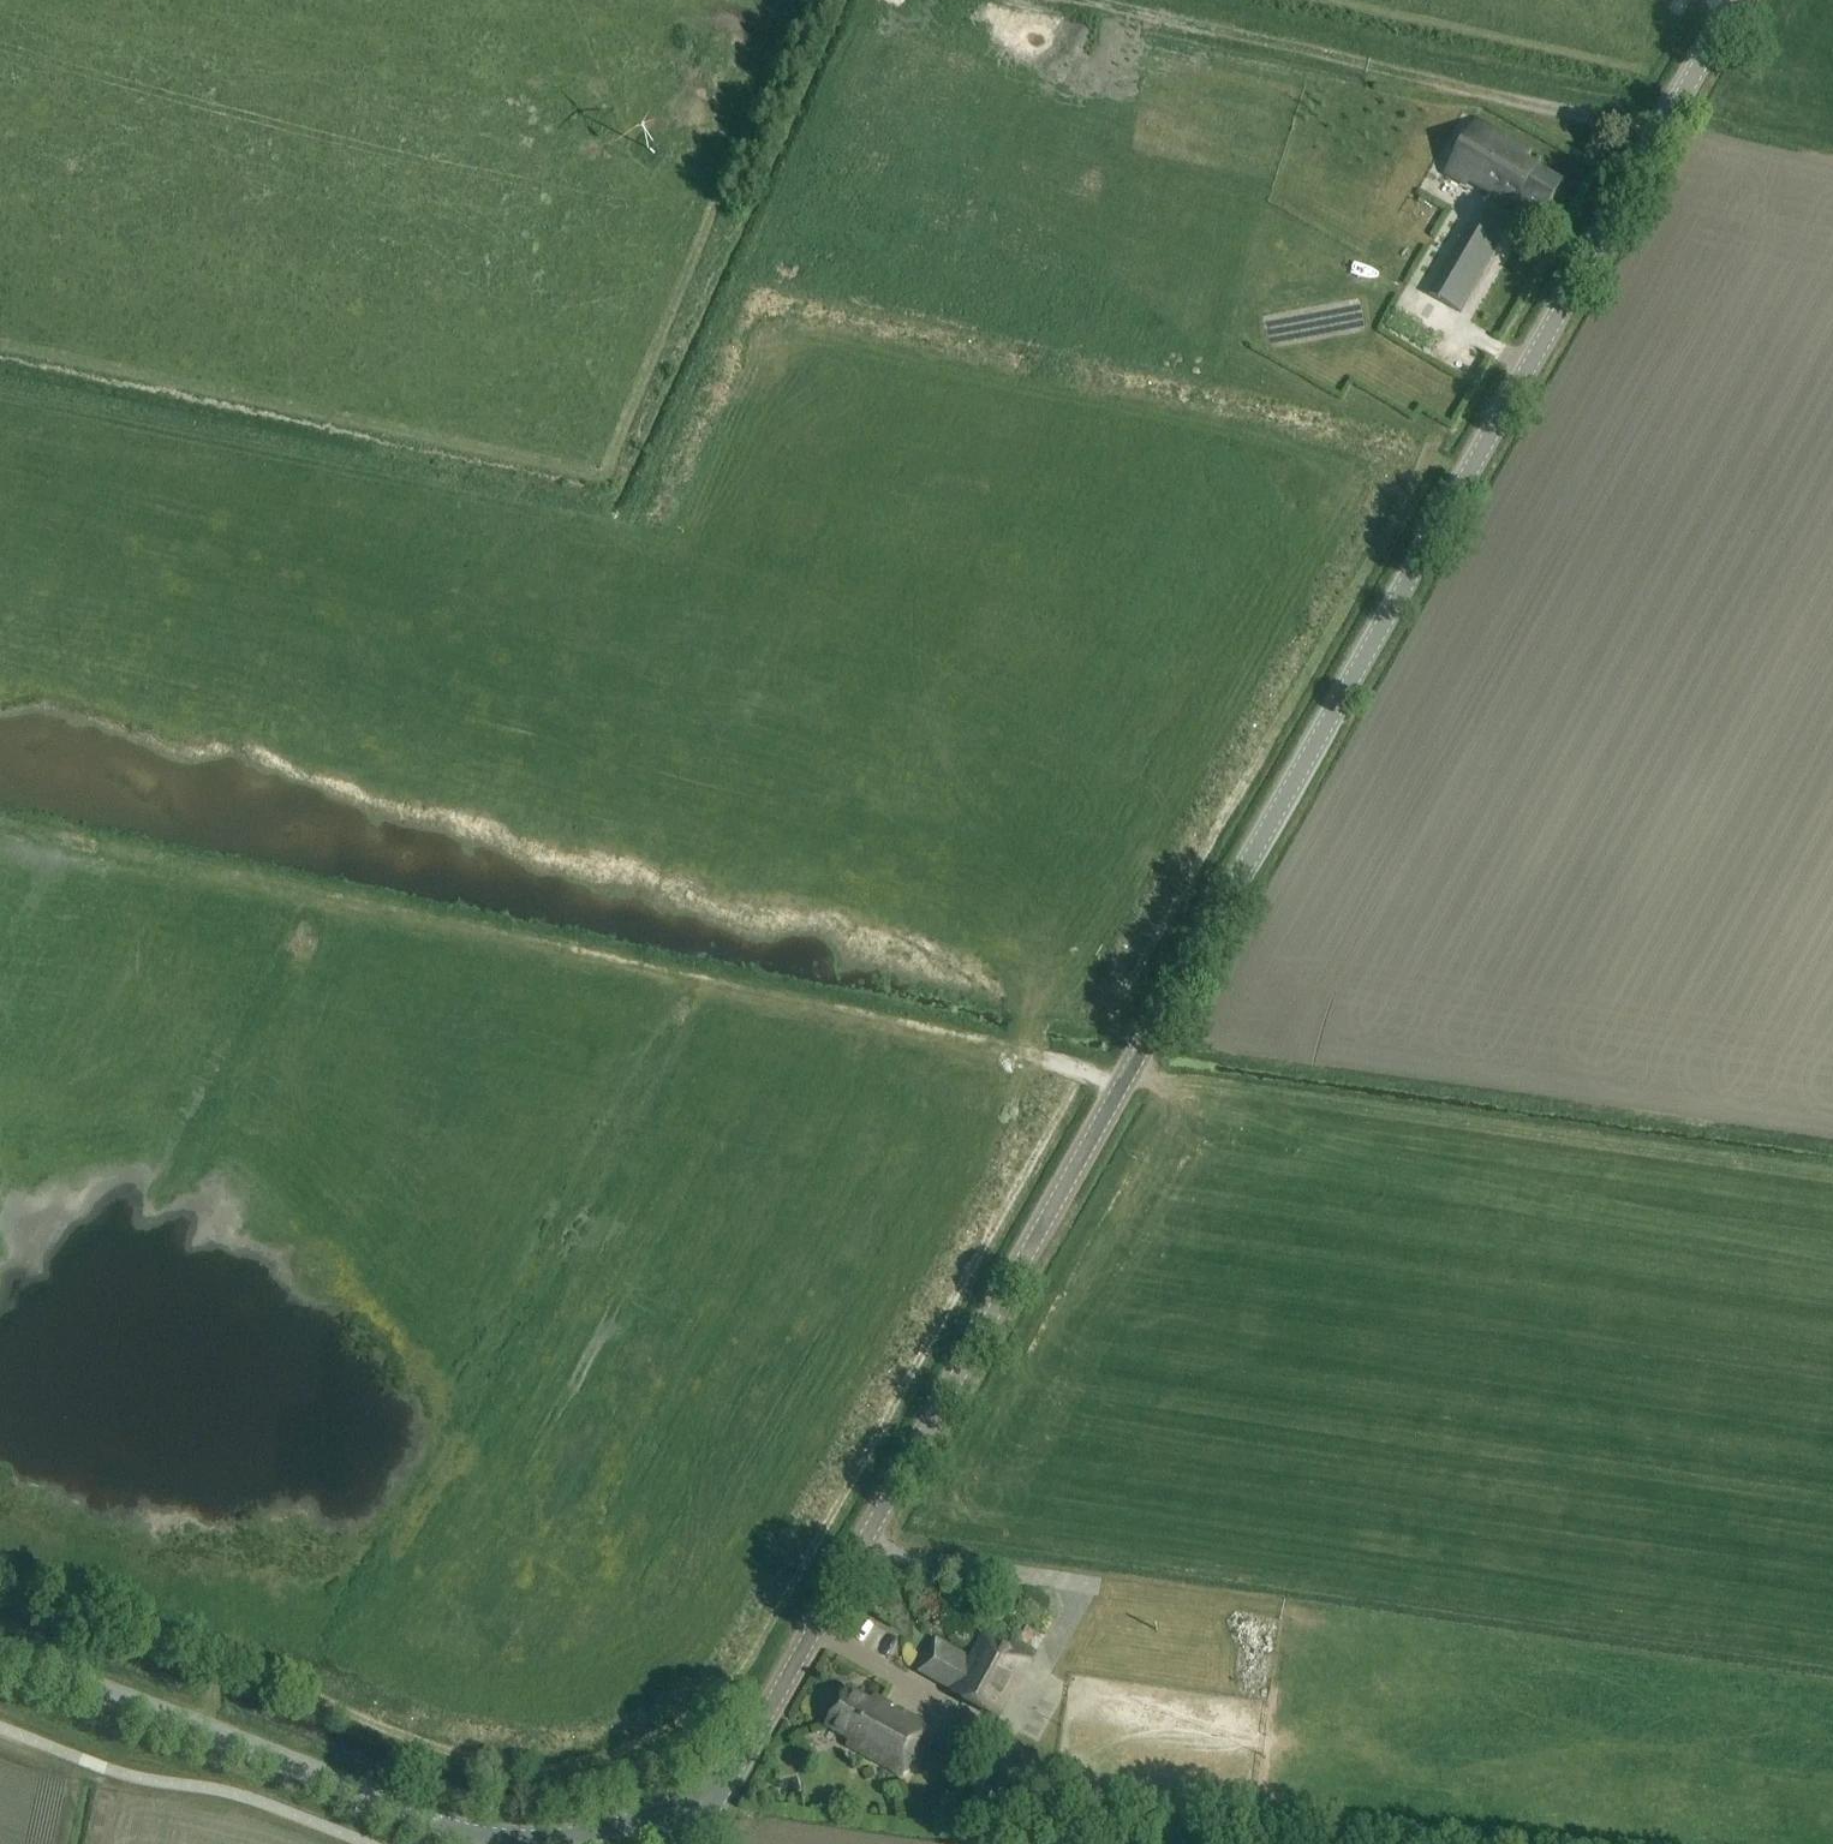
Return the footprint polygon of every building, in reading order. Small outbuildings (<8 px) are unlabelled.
[(1446,175),(1456,181),(1487,127),(1476,121),(1446,175)] [(1544,220),(1565,183),(1526,161),(1531,152),(1487,127),(1456,181),(1469,188),(1471,184),(1494,197),(1491,201),(1506,210),(1508,206),(1517,210),(1514,215),(1529,223),(1533,214),(1544,220)] [(1470,226),(1430,295),(1461,313),(1501,244),(1470,226)] [(952,1701),(1001,1727),(1034,1667),(983,1639),(973,1661),(954,1696),(952,1701)] [(954,1696),(973,1661),(937,1641),(918,1676),(954,1696)] [(845,1746),(901,1779),(930,1729),(875,1696),(870,1704),(848,1690),(826,1727),(849,1740),(845,1746)]
